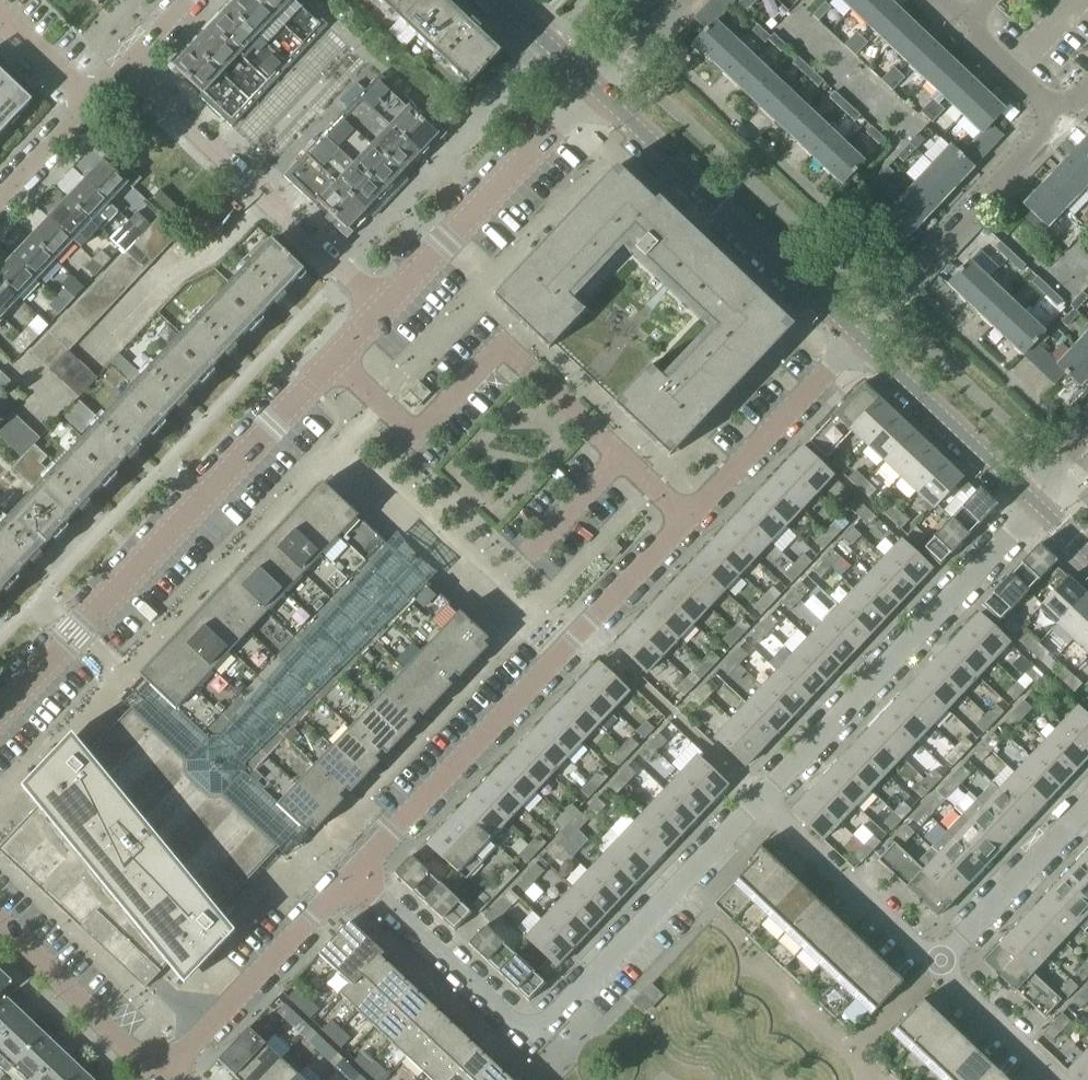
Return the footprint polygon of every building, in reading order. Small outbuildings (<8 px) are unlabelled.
[(202,94),(199,97),(231,127),(327,25),(300,0),(291,0),(274,18),(256,37),(238,56),(220,75),(202,94)] [(227,9),(256,37),(274,18),(255,0),(235,0),(236,1),(228,9),(227,8),(227,9)] [(274,18),(291,0),(255,0),(274,18)] [(417,37),(448,5),(443,0),(377,0),(417,37)] [(704,8),(717,20),(727,9),(717,0),(712,0),(705,8),(704,7),(704,8)] [(727,9),(736,0),(717,0),(727,9)] [(736,0),(747,11),(747,10),(753,15),(755,13),(750,8),(757,0),(736,0)] [(850,10),(860,0),(839,0),(850,10)] [(863,34),(891,4),(887,0),(860,0),(850,10),(867,26),(861,32),(863,34)] [(824,3),(812,16),(818,22),(830,9),(824,3)] [(871,30),(887,45),(910,21),(891,4),(863,34),(865,36),(871,30)] [(448,5),(417,37),(468,86),(499,54),(478,33),(481,30),(472,21),(468,24),(448,5)] [(777,10),(784,16),(788,12),(781,6),(777,10)] [(694,19),(705,30),(707,31),(715,22),(717,20),(704,8),(695,18),(694,18),(694,19)] [(210,29),(209,29),(238,56),(256,37),(227,9),(226,9),(227,10),(219,19),(218,18),(219,19),(210,28),(209,27),(208,28),(210,29)] [(898,67),(900,69),(928,39),(910,21),(887,45),(904,61),(898,67)] [(693,45),(711,62),(732,38),(715,22),(707,31),(705,30),(703,32),(704,33),(693,45)] [(765,43),(768,40),(770,38),(757,25),(752,31),(765,43)] [(191,47),(192,48),(220,75),(238,56),(209,29),(201,38),(200,37),(201,38),(192,47),(191,46),(191,47)] [(711,62),(731,81),(752,57),(734,40),(740,34),(738,32),(732,38),(711,62)] [(844,46),(849,51),(862,39),(856,33),(844,46)] [(773,34),(770,38),(768,40),(781,53),(786,47),(773,34)] [(862,39),(849,51),(855,57),(867,44),(862,39)] [(908,65),(925,81),(947,57),(928,39),(900,69),(902,71),(908,65)] [(173,67),(202,94),(220,75),(192,48),(183,57),(182,56),(182,57),(173,67)] [(731,81),(749,98),(771,75),(752,57),(731,81)] [(925,81),(943,99),(966,74),(947,57),(925,81)] [(792,63),(805,75),(810,70),(798,58),(792,63)] [(880,81),(886,86),(898,73),(893,68),(880,81)] [(810,70),(805,75),(818,88),(823,82),(810,70)] [(9,125),(8,123),(4,120),(13,111),(16,114),(18,116),(32,101),(0,71),(0,135),(9,125)] [(898,73),(886,86),(892,92),(904,79),(898,73)] [(943,99),(962,116),(984,92),(966,74),(943,99)] [(380,75),(358,98),(390,128),(409,109),(412,105),(380,75)] [(749,98),(767,115),(789,92),(771,75),(749,98)] [(767,115),(786,133),(808,109),(789,92),(767,115)] [(829,98),(842,110),(847,104),(834,92),(829,98)] [(962,116),(980,134),(989,124),(990,125),(1004,110),(984,92),(962,116)] [(358,98),(340,117),(373,147),(390,128),(358,98)] [(920,112),(926,117),(938,105),(932,100),(920,112)] [(847,104),(842,110),(854,122),(860,116),(847,104)] [(938,105),(926,117),(932,122),(943,110),(938,105)] [(409,109),(390,128),(423,159),(446,135),(423,113),(419,118),(409,109)] [(804,150),(826,127),(808,109),(786,133),(804,150)] [(340,117),(322,136),(355,166),(373,147),(340,117)] [(980,134),(979,135),(993,148),(993,147),(1002,137),(1002,138),(1003,137),(990,125),(989,124),(980,134)] [(804,150),(823,168),(845,144),(826,127),(804,150)] [(865,133),(878,145),(884,139),(871,127),(865,133)] [(390,128),(373,147),(406,177),(423,159),(390,128)] [(979,135),(969,146),(983,159),(983,158),(982,158),(992,148),(993,148),(979,135)] [(322,136),(304,155),(337,185),(355,166),(322,136)] [(916,136),(909,144),(915,149),(922,141),(916,136)] [(1076,149),(1087,161),(1087,136),(1076,149)] [(845,144),(823,168),(841,185),(852,173),(853,174),(856,171),(855,170),(863,162),(845,144)] [(909,144),(897,157),(902,163),(915,149),(909,144)] [(927,160),(932,165),(956,186),(973,168),(959,155),(960,155),(950,146),(934,163),(929,158),(927,160)] [(969,146),(960,155),(959,155),(973,168),(982,159),(983,159),(969,146)] [(373,147),(355,166),(388,197),(406,177),(373,147)] [(1058,168),(1082,191),(1087,185),(1087,161),(1076,149),(1058,168)] [(102,161),(84,180),(108,203),(126,184),(127,185),(128,184),(133,189),(139,182),(125,170),(128,167),(110,152),(102,161)] [(316,207),(319,204),(337,185),(304,155),(284,177),(316,207)] [(932,165),(915,184),(938,206),(956,186),(932,165)] [(355,166),(337,185),(370,215),(388,197),(355,166)] [(554,345),(615,403),(613,405),(669,458),(793,327),(673,214),(671,211),(658,199),(654,203),(616,167),(492,298),(548,351),(554,345)] [(887,167),(875,180),(881,186),(893,173),(887,167)] [(1058,168),(1040,187),(1064,210),(1082,191),(1058,168)] [(84,180),(67,199),(90,222),(108,203),(84,180)] [(881,186),(875,180),(863,193),(869,199),(881,186)] [(915,184),(897,203),(920,225),(938,206),(915,184)] [(337,185),(319,204),(329,213),(324,218),(347,240),(370,215),(337,185)] [(1040,187),(1031,197),(1023,205),(1047,228),(1064,210),(1040,187)] [(171,217),(178,209),(159,191),(152,199),(171,217)] [(67,199),(49,219),(73,241),(90,222),(67,199)] [(920,225),(897,203),(879,221),(888,229),(887,230),(890,233),(891,232),(903,243),(920,225)] [(137,213),(128,222),(138,231),(142,235),(150,226),(137,213)] [(150,226),(169,244),(180,233),(161,215),(150,226)] [(49,219),(31,238),(55,260),(73,241),(49,219)] [(138,231),(128,222),(120,230),(130,239),(138,231)] [(1080,222),(1070,233),(1077,239),(1086,229),(1087,228),(1081,222),(1080,222)] [(141,236),(160,254),(169,244),(150,226),(142,235),(141,236)] [(132,246),(151,264),(160,254),(141,236),(132,246)] [(31,238),(13,257),(37,279),(55,260),(31,238)] [(221,294),(254,325),(274,303),(277,306),(286,297),(283,294),(304,272),(271,241),(221,294)] [(994,248),(1006,260),(1012,254),(1000,242),(994,248)] [(122,257),(141,275),(151,264),(132,246),(122,257)] [(101,251),(92,260),(102,269),(110,260),(101,251)] [(1012,254),(1006,260),(1019,272),(1025,266),(1012,254)] [(0,270),(0,281),(18,298),(37,279),(13,257),(0,270)] [(113,266),(132,284),(141,275),(122,257),(113,266)] [(102,269),(92,260),(84,269),(93,277),(102,269)] [(947,285),(966,303),(988,280),(969,262),(961,270),(958,273),(958,274),(947,285)] [(104,276),(123,294),(132,284),(113,266),(104,276)] [(966,303),(985,321),(1006,297),(990,282),(995,277),(993,274),(988,280),(966,303)] [(95,286),(114,304),(123,294),(104,276),(95,286)] [(1030,283),(1043,295),(1049,289),(1036,277),(1030,283)] [(1,317),(18,298),(0,281),(0,316),(1,317)] [(85,295),(104,313),(114,304),(95,286),(85,295)] [(65,289),(57,298),(66,307),(74,298),(65,289)] [(1049,289),(1043,295),(1056,307),(1062,301),(1049,289)] [(1069,306),(1072,308),(1076,311),(1087,298),(1082,292),(1069,306)] [(173,345),(205,376),(225,355),(228,358),(237,349),(234,346),(254,325),(221,294),(173,345)] [(77,304),(96,322),(104,313),(85,295),(77,304)] [(985,321),(1003,339),(1025,315),(1006,297),(985,321)] [(66,307),(57,298),(49,307),(58,316),(66,307)] [(67,314),(87,332),(96,322),(77,304),(67,314)] [(1076,311),(1072,308),(1060,321),(1067,327),(1079,314),(1076,311)] [(58,324),(77,343),(87,332),(67,314),(58,324)] [(1022,356),(1034,344),(1044,333),(1025,315),(1003,339),(1022,356)] [(176,331),(162,318),(154,326),(168,339),(176,331)] [(58,344),(68,352),(77,343),(58,324),(48,335),(58,344)] [(29,328),(21,336),(30,345),(39,337),(29,328)] [(1070,340),(1087,357),(1087,332),(1077,343),(1072,337),(1070,340)] [(31,353),(41,362),(58,344),(48,335),(31,353)] [(30,345),(21,336),(12,345),(22,354),(30,345)] [(1055,363),(1068,376),(1080,387),(1087,378),(1087,357),(1070,340),(1068,341),(1074,347),(1058,363),(1053,358),(1051,360),(1055,363)] [(41,362),(50,371),(68,352),(58,344),(41,362)] [(1032,366),(1044,353),(1034,344),(1022,356),(1032,365),(1032,366)] [(124,397),(157,428),(177,407),(180,410),(188,401),(185,398),(205,376),(173,345),(124,397)] [(50,371),(60,380),(78,361),(68,352),(50,371)] [(1042,376),(1043,376),(1055,363),(1051,360),(1044,353),(1032,366),(1033,366),(1043,375),(1042,376)] [(131,363),(122,355),(111,367),(121,375),(131,363)] [(60,380),(69,389),(87,370),(78,361),(60,380)] [(1067,377),(1068,376),(1055,363),(1043,376),(1043,377),(1044,376),(1053,385),(1054,386),(1065,374),(1067,377)] [(87,370),(69,389),(79,398),(96,379),(87,370)] [(0,385),(0,391),(6,396),(15,386),(6,378),(0,385)] [(835,450),(851,432),(881,401),(863,384),(817,433),(835,450)] [(75,449),(108,480),(127,459),(131,462),(139,453),(136,450),(157,428),(124,397),(75,449)] [(851,432),(868,448),(897,417),(881,401),(851,432)] [(96,418),(79,402),(64,418),(81,434),(96,418)] [(4,441),(21,422),(11,412),(2,422),(0,424),(0,437),(4,441)] [(868,448),(884,463),(913,432),(897,417),(868,448)] [(4,441),(13,449),(31,430),(21,422),(4,441)] [(13,449),(22,458),(34,445),(39,439),(31,430),(13,449)] [(884,463),(900,478),(929,447),(913,432),(884,463)] [(826,459),(835,450),(817,433),(808,442),(826,459)] [(0,528),(0,572),(11,582),(30,562),(33,565),(42,556),(39,552),(50,541),(79,510),(82,513),(90,504),(87,501),(108,480),(75,449),(50,474),(40,465),(47,458),(34,445),(22,458),(12,469),(35,491),(0,528)] [(900,478),(916,494),(946,463),(929,447),(900,478)] [(801,448),(786,464),(817,493),(832,477),(801,448)] [(831,464),(841,473),(849,465),(839,455),(831,464)] [(954,486),(962,478),(946,463),(916,494),(933,509),(954,486)] [(786,464),(770,480),(801,509),(817,493),(786,464)] [(847,479),(858,489),(865,481),(855,471),(847,479)] [(965,496),(972,488),(962,478),(954,486),(965,496)] [(770,480),(755,497),(786,526),(801,509),(770,480)] [(865,481),(858,489),(868,499),(876,490),(865,481)] [(322,483),(303,503),(323,522),(342,502),(329,490),(322,483)] [(979,489),(950,519),(968,536),(997,506),(979,489)] [(755,497),(739,513),(770,542),(786,526),(755,497)] [(848,507),(858,517),(866,509),(856,499),(848,507)] [(391,548),(342,502),(323,522),(349,547),(372,569),(391,548)] [(880,510),(890,520),(898,512),(888,502),(880,510)] [(303,503),(267,541),(287,560),(313,585),(332,566),(349,547),(323,522),(303,503)] [(866,509),(858,517),(869,527),(876,519),(866,509)] [(898,512),(890,520),(900,530),(908,521),(898,512)] [(739,513),(724,530),(755,559),(770,542),(739,513)] [(968,536),(950,519),(922,549),(940,566),(968,536)] [(834,522),(824,532),(832,540),(842,530),(834,522)] [(907,536),(918,546),(925,537),(914,527),(907,536)] [(843,539),(851,546),(848,549),(861,560),(872,546),(861,536),(852,528),(843,539)] [(724,530),(708,546),(739,575),(755,559),(724,530)] [(832,540),(824,532),(814,543),(822,550),(832,540)] [(267,541),(231,580),(251,599),(269,580),(287,560),(267,541)] [(900,541),(885,557),(915,586),(931,570),(900,541)] [(604,555),(609,560),(619,550),(614,545),(604,555)] [(1038,545),(1010,575),(1027,592),(1056,562),(1038,545)] [(708,546),(693,563),(724,592),(739,575),(708,546)] [(349,547),(332,566),(355,588),(372,569),(349,547)] [(175,710),(140,676),(131,686),(120,698),(131,708),(152,727),(171,746),(181,755),(188,762),(189,773),(210,794),(222,794),(241,812),(279,847),(299,826),(274,804),(252,783),(242,773),(241,761),(264,738),(284,719),(324,678),(363,640),(386,617),(423,579),(406,562),(391,548),(372,569),(355,588),(320,627),(302,648),(267,687),(250,706),(232,726),(219,741),(208,741),(175,710)] [(832,550),(822,561),(830,568),(840,558),(832,550)] [(803,554),(793,565),(801,573),(811,562),(803,554)] [(885,557),(869,574),(900,603),(915,586),(885,557)] [(313,585),(287,560),(269,580),(320,627),(355,588),(332,566),(313,585)] [(830,568),(822,561),(812,571),(820,579),(830,568)] [(693,563),(677,579),(708,608),(724,592),(693,563)] [(801,573),(793,565),(783,575),(792,583),(801,573)] [(1050,577),(1060,587),(1068,578),(1057,568),(1050,577)] [(11,582),(0,572),(0,593),(11,582)] [(869,574),(854,590),(884,619),(900,603),(869,574)] [(1027,592),(1010,575),(981,606),(999,622),(1027,592)] [(1084,594),(1068,578),(1060,587),(1039,609),(1055,625),(1084,594)] [(423,579),(386,617),(403,633),(440,594),(423,579)] [(677,579),(662,595),(693,624),(708,608),(677,579)] [(231,580),(177,637),(212,671),(230,652),(267,687),(302,648),(251,599),(231,580)] [(269,580),(251,599),(302,648),(320,627),(269,580)] [(801,583),(791,594),(799,601),(809,591),(801,583)] [(772,587),(762,597),(771,605),(780,595),(772,587)] [(854,590),(838,606),(869,636),(884,619),(854,590)] [(456,610),(440,594),(403,633),(420,649),(438,630),(456,610)] [(799,601),(791,594),(781,604),(789,612),(799,601)] [(1072,640),(1087,623),(1087,597),(1084,594),(1055,625),(1072,640)] [(662,595),(647,612),(677,641),(693,624),(662,595)] [(771,605),(762,597),(753,608),(761,616),(771,605)] [(838,606),(823,623),(854,652),(869,636),(838,606)] [(488,640),(456,610),(438,630),(472,662),(476,659),(477,660),(488,648),(483,644),(488,640)] [(647,612),(631,628),(662,657),(677,641),(647,612)] [(978,615),(962,631),(993,660),(1009,644),(978,615)] [(770,616),(760,626),(768,634),(778,623),(770,616)] [(386,617),(363,640),(397,673),(402,668),(420,649),(403,633),(386,617)] [(1003,626),(1013,636),(1021,628),(1010,618),(1003,626)] [(742,620),(732,630),(740,638),(750,627),(742,620)] [(823,623),(807,639),(838,668),(854,652),(823,623)] [(1087,656),(1087,623),(1072,640),(1087,656)] [(768,634),(760,626),(750,636),(759,644),(768,634)] [(662,657),(631,628),(616,645),(646,674),(662,657)] [(438,630),(420,649),(451,679),(452,679),(451,678),(454,675),(459,679),(470,668),(468,666),(472,662),(438,630)] [(740,638),(732,630),(722,640),(730,648),(740,638)] [(962,631),(947,647),(977,677),(993,660),(962,631)] [(1020,642),(1030,652),(1038,644),(1028,634),(1020,642)] [(159,656),(194,690),(232,726),(250,706),(212,671),(177,637),(159,656)] [(807,639),(792,656),(823,685),(838,668),(807,639)] [(363,640),(324,678),(360,713),(366,706),(384,687),(397,673),(363,640)] [(1038,644),(1030,652),(1041,662),(1048,654),(1038,644)] [(947,647),(931,664),(962,693),(977,677),(947,647)] [(739,648),(730,658),(738,666),(747,656),(739,648)] [(420,649),(402,668),(436,701),(440,697),(441,698),(452,686),(447,682),(451,679),(451,680),(451,679),(420,649)] [(230,652),(212,671),(250,706),(267,687),(230,652)] [(711,652),(701,662),(709,670),(719,660),(711,652)] [(140,676),(175,710),(194,690),(159,656),(140,676)] [(792,656),(776,672),(807,701),(823,685),(792,656)] [(738,666),(730,658),(720,669),(728,676),(738,666)] [(709,670),(701,662),(691,673),(700,680),(709,670)] [(598,664),(582,680),(613,709),(628,693),(598,664)] [(931,664),(916,680),(946,710),(962,693),(931,664)] [(1053,673),(1063,683),(1071,675),(1060,665),(1053,673)] [(1032,682),(1035,684),(1043,676),(1032,666),(1025,674),(1032,682)] [(402,668),(397,673),(384,687),(415,717),(416,717),(415,717),(418,713),(423,717),(434,706),(432,704),(436,701),(402,668)] [(776,672),(761,689),(792,718),(807,701),(776,672)] [(1032,682),(1025,674),(1016,683),(1024,690),(1032,682)] [(1071,675),(1063,683),(1073,693),(1081,684),(1071,675)] [(1043,676),(1035,684),(1045,694),(1053,686),(1043,676)] [(324,678),(284,719),(321,754),(330,745),(347,726),(360,713),(324,678)] [(676,689),(684,697),(694,686),(686,679),(676,689)] [(582,680),(567,697),(597,726),(613,709),(582,680)] [(709,680),(699,691),(707,699),(717,688),(709,680)] [(916,680),(900,697),(931,726),(946,710),(916,680)] [(1006,693),(1014,701),(1024,690),(1016,683),(1006,693)] [(384,687),(366,706),(400,739),(404,735),(405,736),(416,725),(411,721),(414,717),(415,718),(415,717),(384,687)] [(761,689),(745,705),(776,734),(792,718),(761,689)] [(194,690),(175,710),(208,741),(219,741),(232,726),(194,690)] [(707,699),(699,691),(689,701),(697,709),(707,699)] [(567,697),(551,713),(582,742),(597,726),(567,697)] [(900,697),(885,713),(915,742),(931,726),(900,697)] [(1023,701),(1014,711),(1022,719),(1032,709),(1023,701)] [(745,705),(730,721),(761,750),(776,734),(745,705)] [(995,705),(985,715),(993,723),(1003,713),(995,705)] [(366,706),(360,713),(347,726),(379,756),(379,755),(382,752),(386,756),(398,744),(396,743),(400,739),(366,706)] [(131,708),(88,754),(106,775),(152,727),(131,708)] [(1061,724),(1087,750),(1087,719),(1077,708),(1061,724)] [(1022,719),(1014,711),(1004,722),(1012,729),(1022,719)] [(551,713),(535,729),(566,758),(582,742),(551,713)] [(885,713),(869,729),(900,759),(915,742),(885,713)] [(993,723),(985,715),(975,726),(984,733),(993,723)] [(286,775),(294,783),(312,764),(321,754),(284,719),(264,738),(280,753),(294,767),(286,775)] [(636,732),(644,740),(654,729),(645,721),(636,732)] [(761,750),(730,721),(714,738),(745,767),(761,750)] [(1046,740),(1076,770),(1087,757),(1087,750),(1061,724),(1046,740)] [(347,726),(330,745),(363,778),(367,774),(368,775),(379,763),(375,759),(378,756),(379,756),(347,726)] [(171,746),(152,727),(106,775),(123,796),(171,746)] [(535,729),(520,746),(551,775),(566,758),(535,729)] [(869,729),(854,746),(884,775),(900,759),(869,729)] [(184,871),(123,796),(106,775),(88,754),(72,734),(21,787),(38,807),(0,848),(0,853),(145,989),(168,965),(184,985),(234,932),(218,912),(184,871)] [(658,734),(648,744),(657,752),(666,742),(658,734)] [(992,734),(983,744),(991,752),(1001,741),(992,734)] [(242,773),(252,783),(280,753),(264,738),(241,761),(242,773)] [(630,738),(620,748),(628,756),(638,745),(630,738)] [(964,738),(954,748),(962,756),(972,745),(964,738)] [(1046,740),(1030,757),(1061,786),(1076,770),(1046,740)] [(657,752),(648,744),(639,755),(647,762),(657,752)] [(991,752),(983,744),(973,754),(981,762),(991,752)] [(330,745),(321,754),(312,764),(343,794),(343,793),(346,790),(350,794),(361,783),(360,781),(363,778),(330,745)] [(181,755),(171,746),(123,796),(184,871),(241,812),(222,794),(210,794),(189,773),(188,762),(181,755)] [(520,746),(504,762),(535,791),(551,775),(520,746)] [(854,746),(838,762),(869,792),(884,775),(854,746)] [(628,756),(620,748),(610,759),(619,766),(628,756)] [(962,756),(954,748),(944,758),(953,766),(962,756)] [(252,783),(274,804),(294,783),(286,775),(294,767),(280,753),(252,783)] [(696,757),(681,774),(711,803),(727,786),(696,757)] [(1030,757),(1015,773),(1045,803),(1061,786),(1030,757)] [(504,762),(489,779),(520,808),(535,791),(504,762)] [(838,762),(823,779),(853,808),(869,792),(838,762)] [(312,764),(294,783),(327,816),(331,812),(332,813),(343,801),(339,797),(342,794),(343,794),(312,764)] [(628,766),(618,777),(626,785),(636,774),(628,766)] [(962,766),(952,777),(960,784),(970,774),(962,766)] [(599,770),(590,781),(598,788),(608,778),(599,770)] [(933,770),(923,781),(932,788),(941,778),(933,770)] [(1015,773),(999,790),(1030,819),(1045,803),(1015,773)] [(681,774),(665,790),(696,819),(711,803),(681,774)] [(626,785),(618,777),(608,787),(616,795),(626,785)] [(960,784),(952,777),(942,787),(950,795),(960,784)] [(489,779),(473,795),(504,824),(520,808),(489,779)] [(823,779),(807,795),(838,824),(853,808),(823,779)] [(598,788),(590,781),(580,791),(588,799),(598,788)] [(932,788),(923,781),(914,791),(922,799),(932,788)] [(294,783),(274,804),(299,826),(306,833),(307,832),(310,828),(314,832),(325,821),(324,819),(327,816),(294,783)] [(993,783),(977,800),(1014,835),(1030,819),(999,790),(993,783)] [(665,790),(650,806),(680,835),(696,819),(665,790)] [(473,795),(458,812),(489,841),(504,824),(473,795)] [(838,824),(807,795),(792,811),(823,840),(838,824)] [(597,799),(587,809),(595,817),(605,806),(597,799)] [(931,799),(921,809),(929,817),(939,806),(931,799)] [(977,800),(962,816),(999,852),(1014,835),(977,800)] [(903,803),(893,813),(901,821),(911,811),(903,803)] [(571,805),(561,815),(570,823),(579,813),(571,805)] [(650,806),(634,823),(665,852),(680,835),(650,806)] [(929,817),(921,809),(911,820),(920,827),(929,817)] [(279,847),(241,812),(184,871),(218,912),(279,847)] [(496,848),(489,841),(458,812),(427,845),(435,852),(465,880),(496,848)] [(579,813),(570,823),(578,831),(588,821),(579,813)] [(901,821),(893,813),(883,824),(891,831),(901,821)] [(552,826),(560,833),(570,823),(561,815),(552,826)] [(962,816),(946,833),(983,868),(999,852),(962,816)] [(570,823),(560,833),(568,841),(578,831),(570,823)] [(634,823),(619,839),(649,868),(665,852),(634,823)] [(896,836),(898,838),(904,844),(914,833),(906,825),(896,836)] [(870,853),(862,845),(849,833),(839,844),(860,863),(870,853)] [(946,833),(931,849),(968,885),(983,868),(946,833)] [(872,835),(862,845),(870,853),(880,843),(872,835)] [(538,836),(528,846),(536,854),(546,843),(538,836)] [(619,839),(603,856),(634,885),(649,868),(619,839)] [(556,842),(547,852),(555,860),(565,850),(556,842)] [(953,900),(916,864),(894,843),(877,861),(937,918),(953,900)] [(427,845),(417,855),(425,863),(435,852),(427,845)] [(536,854),(528,846),(518,856),(526,864),(536,854)] [(733,884),(750,900),(781,867),(759,847),(747,863),(750,866),(733,884)] [(931,849),(916,864),(953,900),(968,885),(931,849)] [(1077,863),(1087,874),(1087,851),(1077,863)] [(393,874),(424,903),(441,885),(410,856),(393,874)] [(603,856),(588,872),(618,901),(634,885),(603,856)] [(1061,880),(1087,905),(1087,874),(1077,863),(1061,880)] [(535,864),(526,875),(534,882),(544,872),(535,864)] [(510,865),(481,896),(489,903),(518,872),(510,865)] [(750,900),(768,916),(798,884),(781,867),(750,900)] [(588,872),(572,889),(603,918),(618,901),(588,872)] [(534,882),(526,875),(516,885),(524,893),(534,882)] [(1075,924),(1083,932),(1087,927),(1087,905),(1061,880),(1046,896),(1075,924)] [(768,916),(785,933),(816,900),(798,884),(768,916)] [(441,885),(424,903),(454,932),(471,914),(441,885)] [(572,889),(557,905),(587,934),(603,918),(572,889)] [(489,903),(481,896),(471,906),(479,914),(489,903)] [(1046,896),(1030,913),(1059,941),(1075,924),(1046,896)] [(504,898),(494,908),(503,915),(512,905),(504,898)] [(785,933),(802,949),(833,916),(816,900),(785,933)] [(557,905),(541,921),(572,951),(587,934),(557,905)] [(503,915),(494,908),(484,918),(492,926),(503,915)] [(1030,913),(1015,929),(1044,957),(1059,941),(1030,913)] [(802,949),(820,966),(850,933),(833,916),(802,949)] [(572,951),(541,921),(526,938),(548,959),(556,967),(572,951)] [(318,954),(334,970),(365,937),(349,922),(318,954)] [(468,945),(498,973),(515,955),(485,927),(468,945)] [(1015,929),(999,945),(1030,971),(1044,957),(1015,929)] [(820,966),(837,982),(868,949),(850,933),(820,966)] [(334,970),(350,985),(382,953),(365,937),(334,970)] [(1030,971),(999,945),(984,962),(1044,1019),(1061,1001),(1030,971)] [(837,982),(854,998),(885,966),(868,949),(837,982)] [(340,995),(357,1011),(395,971),(380,957),(383,954),(382,953),(350,985),(340,995)] [(515,955),(498,973),(529,1002),(545,984),(515,955)] [(538,970),(546,978),(556,967),(548,959),(538,970)] [(1085,964),(1075,974),(1083,982),(1087,976),(1087,967),(1085,964)] [(885,966),(854,998),(872,1015),(902,982),(885,966)] [(357,1011),(373,1027),(411,987),(395,971),(357,1011)] [(11,983),(0,973),(0,996),(11,983)] [(1059,990),(1065,996),(1068,998),(1077,987),(1069,980),(1059,990)] [(650,986),(634,1003),(644,1013),(650,1006),(660,996),(650,986)] [(373,1027),(390,1042),(428,1002),(411,987),(373,1027)] [(288,998),(299,1009),(308,999),(297,989),(288,998)] [(1082,992),(1072,1002),(1081,1010),(1087,1002),(1087,997),(1082,992)] [(24,1016),(5,998),(0,1003),(0,1042),(24,1016)] [(308,999),(299,1009),(310,1019),(319,1010),(308,999)] [(891,1033),(908,1049),(939,1017),(921,1000),(891,1033)] [(390,1042),(406,1058),(444,1018),(428,1002),(390,1042)] [(276,1014),(285,1023),(294,1014),(285,1005),(276,1014)] [(294,1014),(285,1023),(295,1032),(304,1023),(294,1014)] [(1061,1014),(1052,1025),(1060,1032),(1070,1022),(1061,1014)] [(16,1064),(44,1035),(24,1016),(0,1042),(0,1049),(16,1064)] [(908,1049),(925,1066),(956,1033),(939,1017),(908,1049)] [(406,1058),(423,1073),(460,1033),(444,1018),(406,1058)] [(322,1031),(331,1040),(340,1030),(331,1021),(322,1031)] [(1060,1032),(1052,1025),(1042,1035),(1050,1043),(1060,1032)] [(217,1061),(234,1077),(265,1044),(248,1028),(217,1061)] [(340,1030),(331,1040),(341,1049),(350,1039),(340,1030)] [(430,1079),(447,1079),(477,1049),(460,1033),(423,1073),(430,1079)] [(941,1079),(945,1079),(974,1049),(956,1033),(925,1066),(941,1079)] [(33,1079),(37,1079),(62,1053),(44,1035),(16,1064),(33,1079)] [(308,1045),(318,1054),(327,1044),(317,1035),(308,1045)] [(237,1079),(262,1079),(281,1060),(265,1044),(234,1077),(237,1079)] [(327,1044),(318,1054),(327,1063),(336,1053),(327,1044)] [(493,1064),(477,1049),(447,1079),(478,1079),(493,1064)] [(991,1066),(974,1049),(945,1079),(977,1079),(991,1066)] [(354,1061),(364,1070),(373,1061),(363,1052),(354,1061)] [(81,1071),(62,1053),(37,1079),(72,1079),(81,1071)] [(1083,1055),(1067,1071),(1076,1079),(1087,1079),(1087,1060),(1083,1055)] [(298,1075),(281,1060),(262,1079),(293,1079),(298,1075)] [(373,1061),(364,1070),(373,1079),(382,1070),(373,1061)] [(510,1079),(493,1064),(478,1079),(509,1079),(510,1079)] [(306,1066),(298,1075),(293,1079),(320,1079),(306,1066)] [(345,1079),(355,1079),(359,1075),(350,1066),(340,1076),(345,1079)] [(991,1066),(977,1079),(1006,1079),(991,1066)] [(81,1071),(72,1079),(91,1079),(81,1071)]
